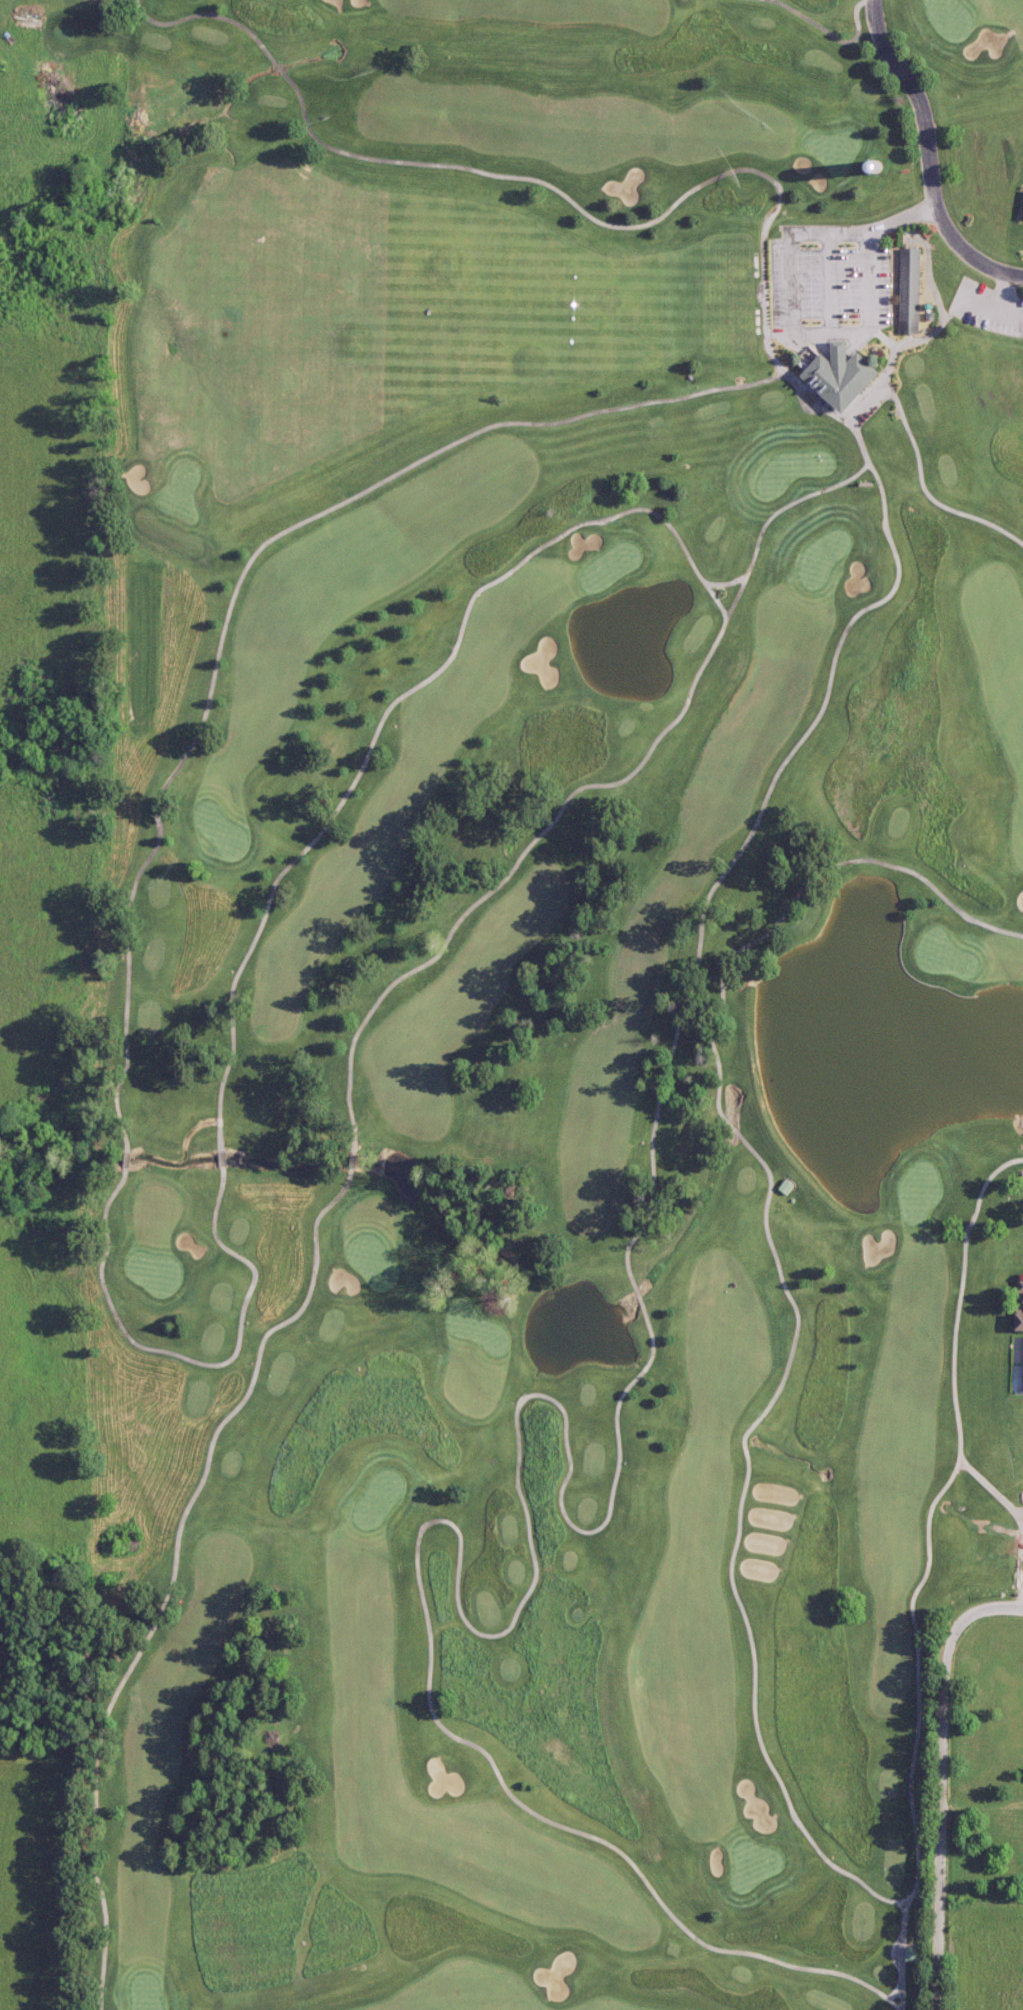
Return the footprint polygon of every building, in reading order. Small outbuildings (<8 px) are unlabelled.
[(874,173),(878,172),(879,170),(880,168),(880,165),(878,162),(877,160),(874,159),(872,159),(870,160),(869,162),(868,165),(867,167),(868,170),(869,173),(871,174),(874,173)] [(893,248),(917,248),(915,333),(891,334),(893,248)] [(831,411),(869,372),(845,352),(836,362),(833,351),(820,350),(820,360),(811,353),(791,374),(831,411)] [(1010,1331),(1022,1332),(1022,1275),(1011,1275),(1010,1331)]
